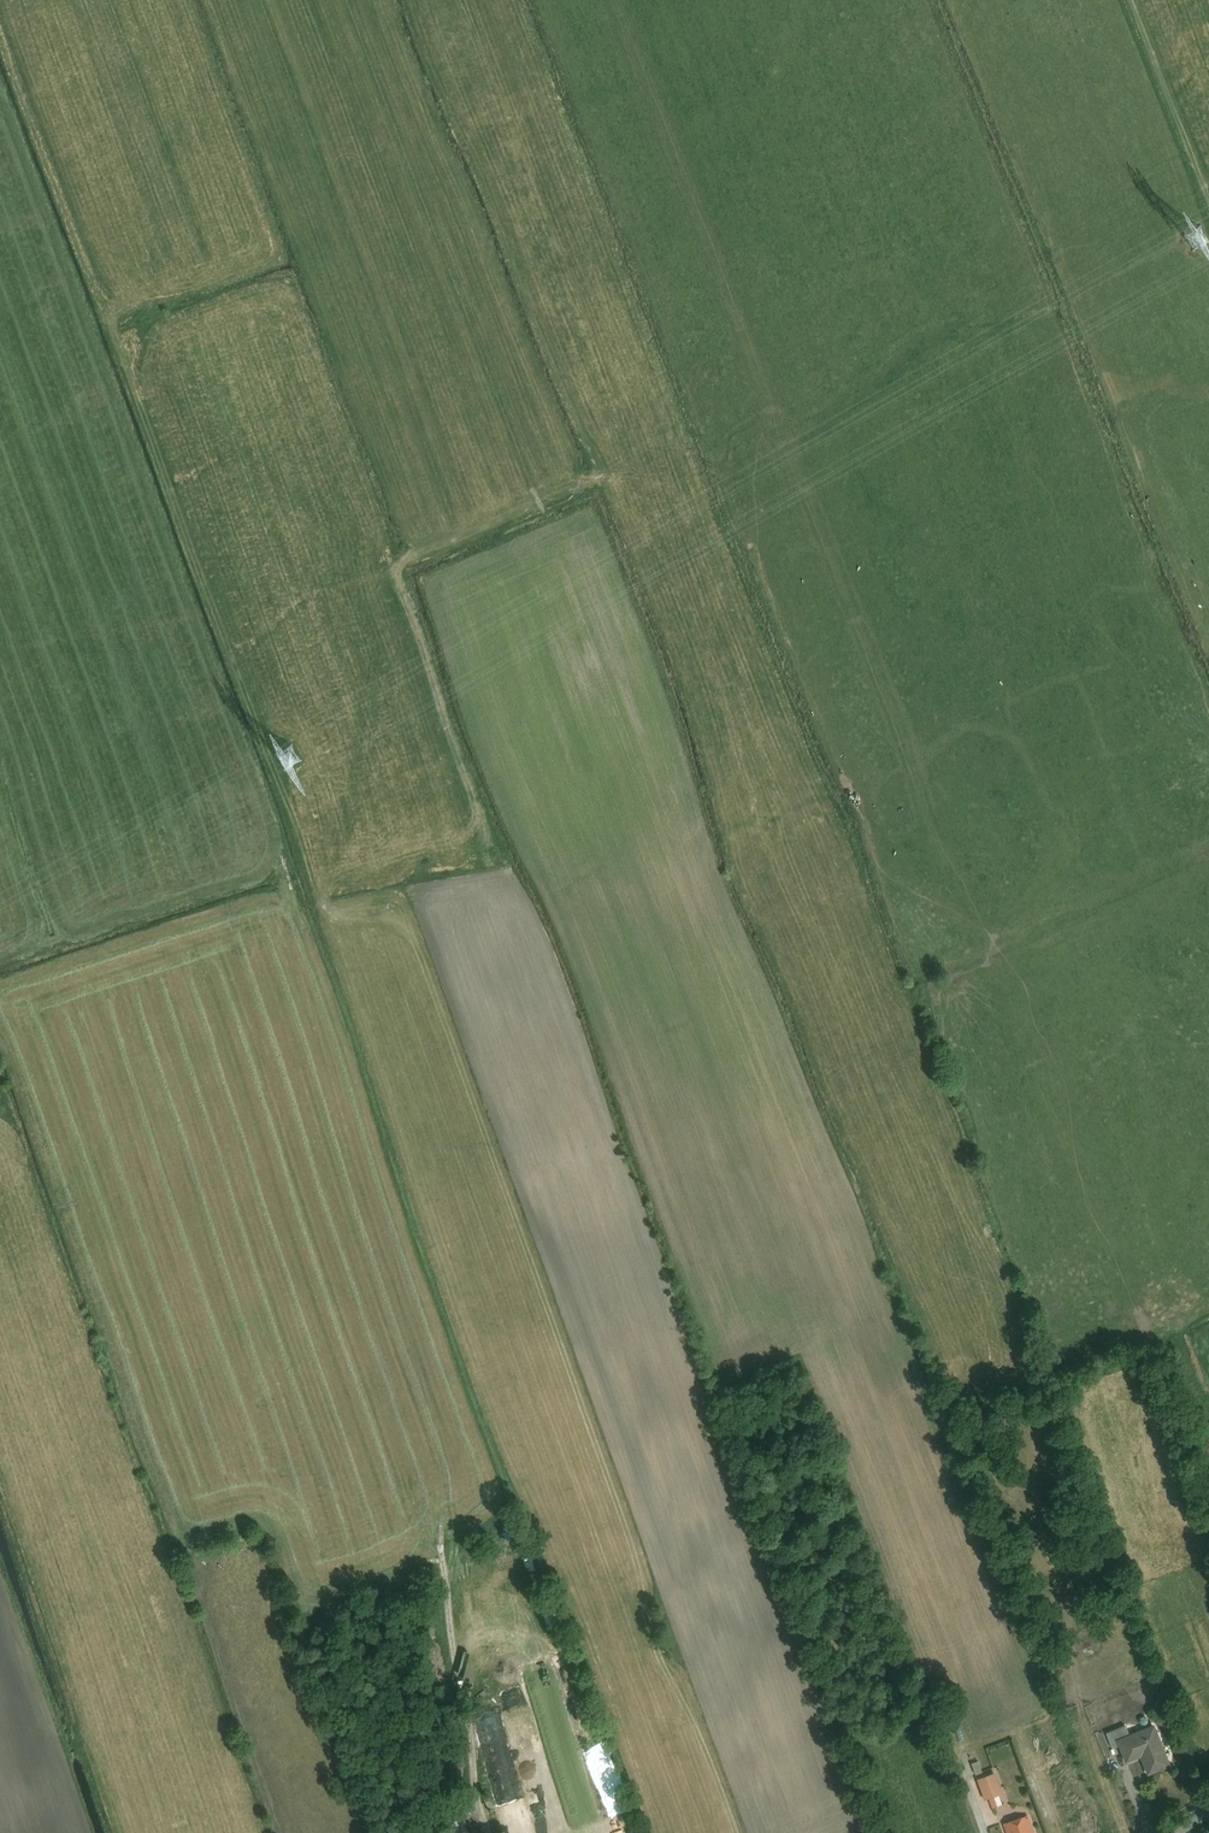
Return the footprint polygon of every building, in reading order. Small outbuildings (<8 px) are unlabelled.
[(1128,1722),(1107,1730),(1113,1745),(1120,1742),(1118,1736),(1131,1731),(1128,1722)] [(1131,1731),(1118,1736),(1120,1742),(1127,1759),(1144,1753),(1152,1772),(1172,1764),(1156,1722),(1131,1731)] [(1008,1766),(977,1778),(985,1798),(1016,1786),(1008,1766)] [(1006,1822),(1010,1832),(1036,1832),(1029,1813),(1006,1822)]
